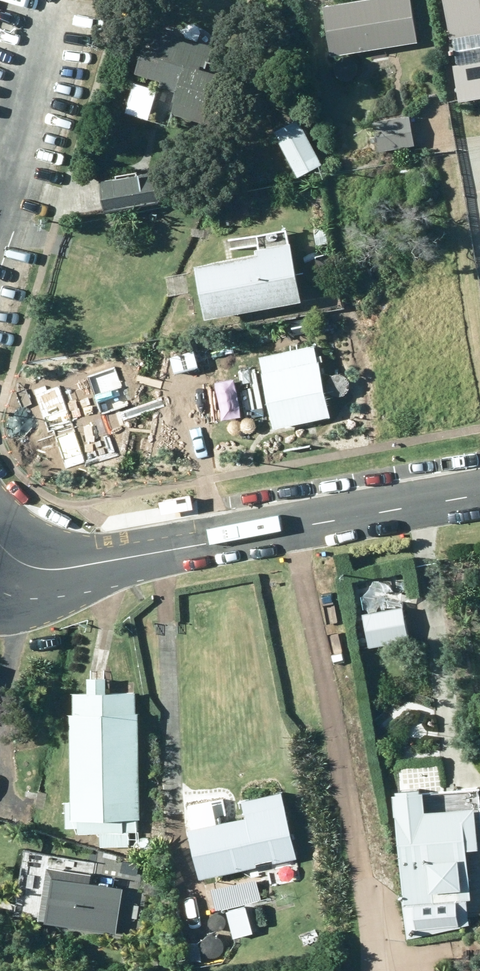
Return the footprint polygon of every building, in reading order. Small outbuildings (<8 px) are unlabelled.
[(327,10),(335,58),(420,44),(413,0),(382,0),(382,1),(327,10)] [(479,34),(479,0),(445,0),(452,39),(479,34)] [(180,106),(225,118),(236,80),(206,72),(213,51),(177,40),(170,63),(143,55),(137,75),(185,89),(180,106)] [(479,97),(479,62),(454,67),(461,101),(479,97)] [(276,131),(299,178),(324,166),(301,119),(276,131)] [(411,119),(375,124),(379,153),(415,147),(411,119)] [(108,214),(162,202),(156,175),(140,179),(139,174),(118,178),(118,180),(102,183),(108,214)] [(328,244),(326,227),(316,228),(318,245),(328,244)] [(294,247),(261,253),(261,258),(200,270),(209,322),(305,304),(294,247)] [(263,358),(276,430),(305,425),(306,431),(319,429),(317,421),(331,418),(321,366),(319,366),(316,348),(263,358)] [(189,383),(193,422),(212,420),(207,381),(189,383)] [(371,649),(411,641),(404,608),(364,616),(371,649)] [(77,697),(75,806),(68,805),(67,830),(80,830),(80,835),(103,836),(103,848),(131,848),(130,833),(139,834),(139,822),(141,822),(143,718),(138,718),(138,697),(106,697),(107,682),(90,682),(90,697),(77,697)] [(406,907),(474,902),(470,855),(479,854),(479,821),(479,815),(430,818),(428,795),(443,795),(441,764),(398,767),(401,799),(398,800),(406,907)] [(190,807),(202,882),(260,872),(259,866),(274,863),(275,865),(297,862),(289,811),(246,817),(247,823),(228,826),(223,801),(190,807)] [(295,883),(300,876),(298,868),(290,865),(283,869),(282,877),(287,883),(295,883)] [(51,871),(41,923),(115,937),(124,893),(92,887),(94,879),(51,871)] [(257,883),(215,892),(219,910),(261,900),(257,883)]
